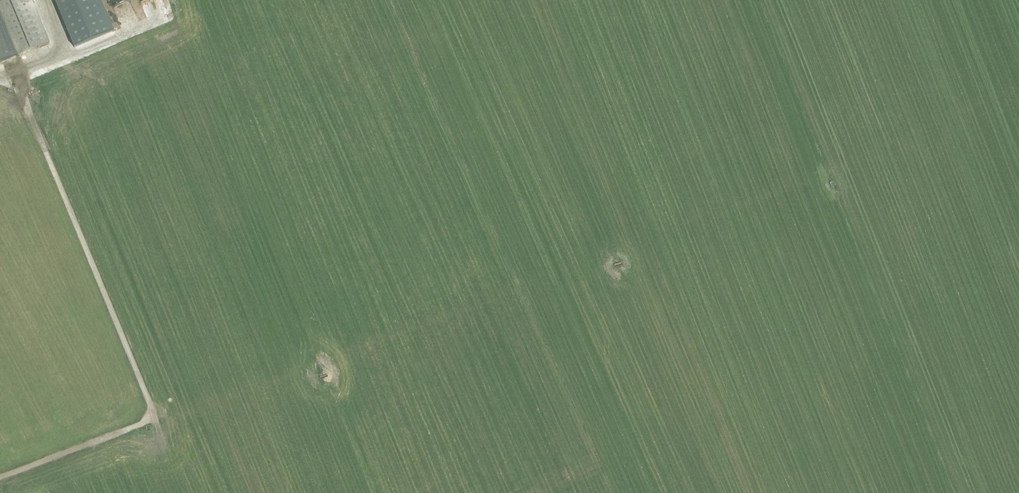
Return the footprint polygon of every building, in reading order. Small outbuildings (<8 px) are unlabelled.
[(11,58),(49,42),(47,36),(32,0),(0,0),(0,63),(11,58)] [(78,47),(114,31),(101,0),(58,0),(78,47)] [(600,484),(577,492),(603,492),(600,484)]
